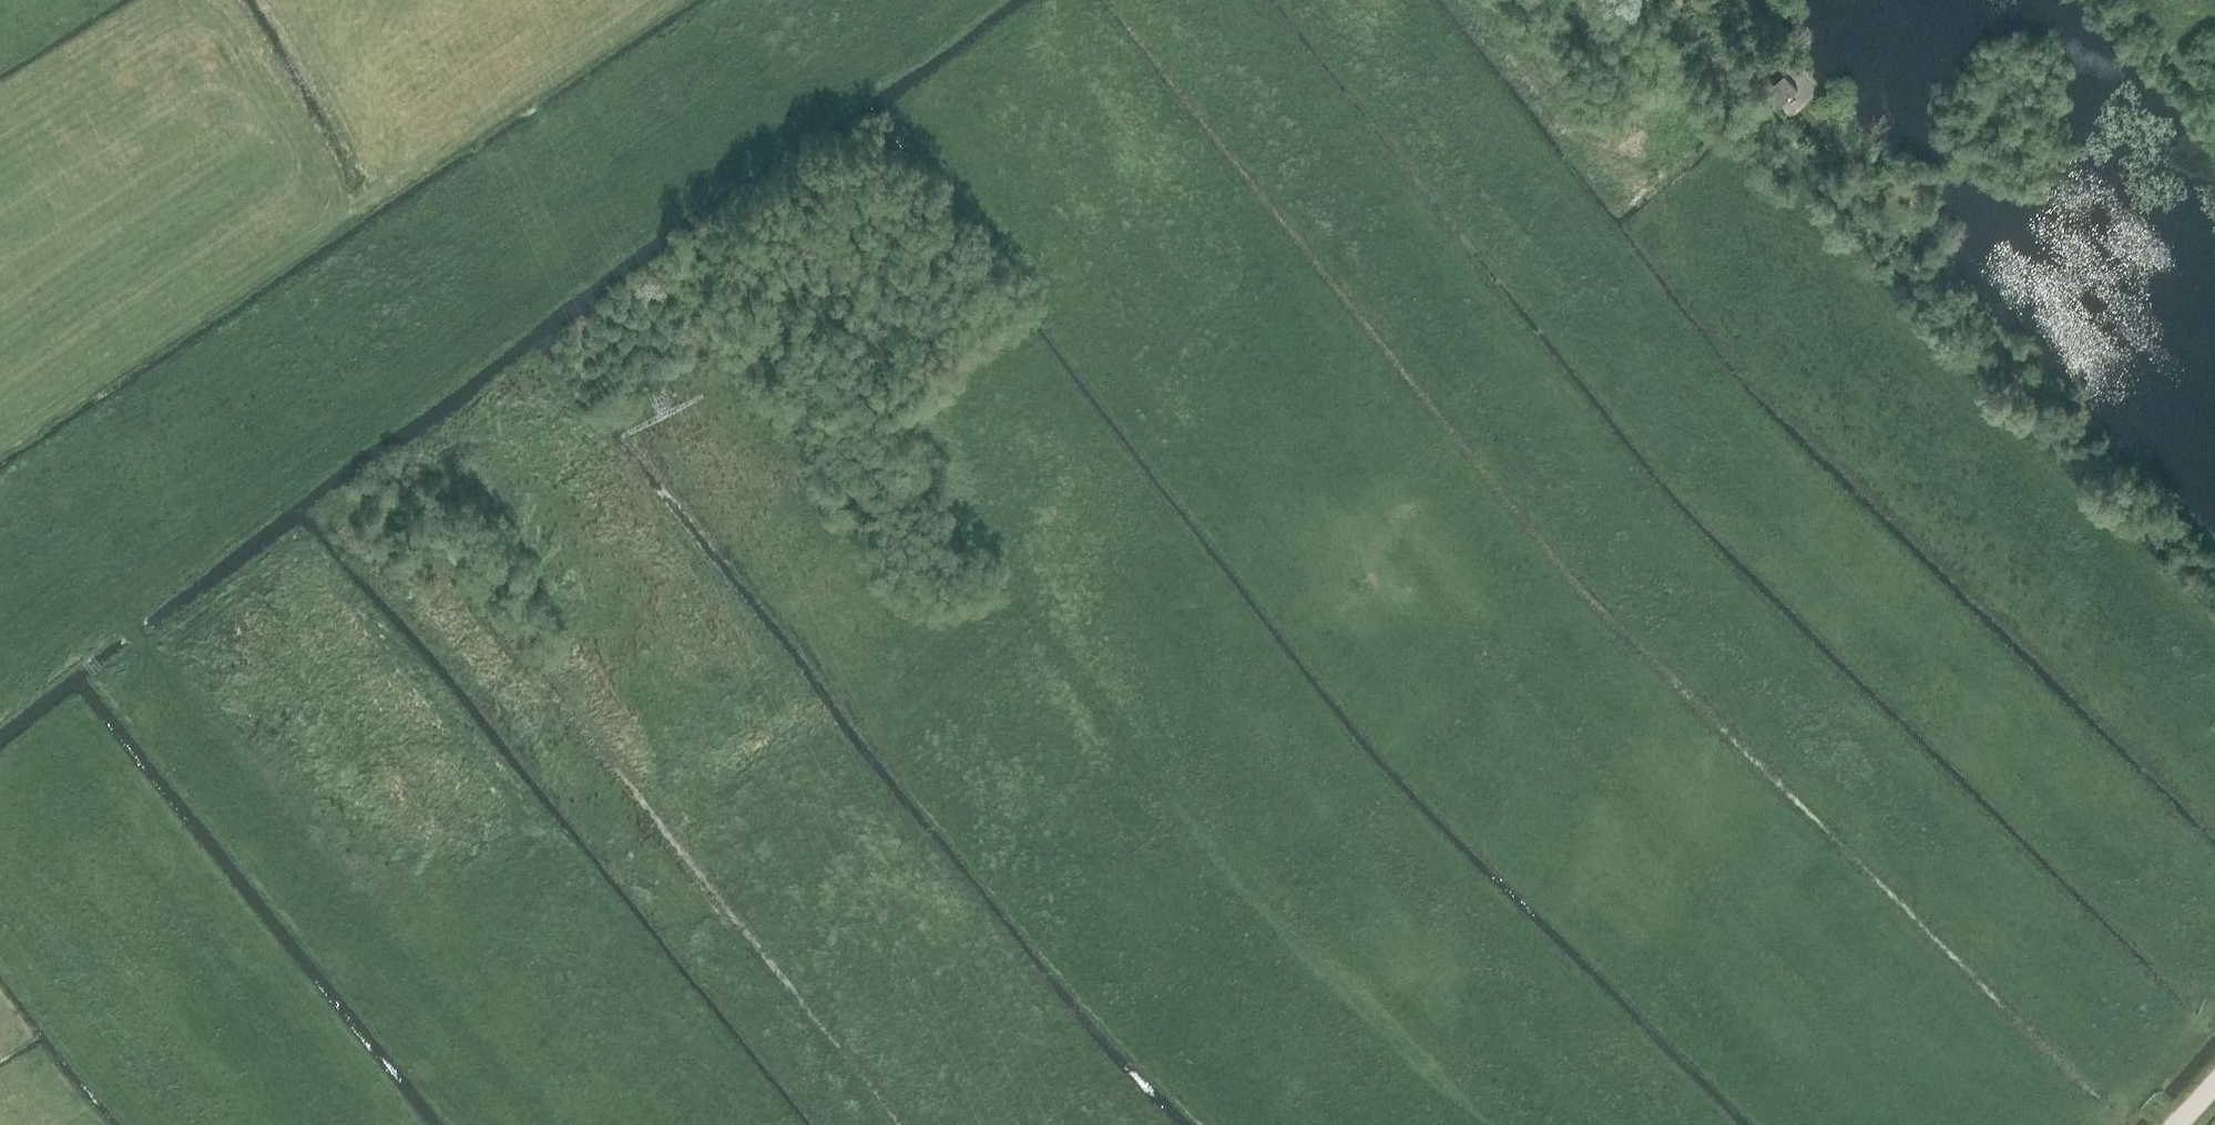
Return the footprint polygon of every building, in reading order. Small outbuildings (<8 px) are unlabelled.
[(1759,77),(1751,85),(1763,97),(1768,93),(1781,107),(1799,90),(1785,76),(1775,85),(1768,77),(1763,81),(1759,77)]
